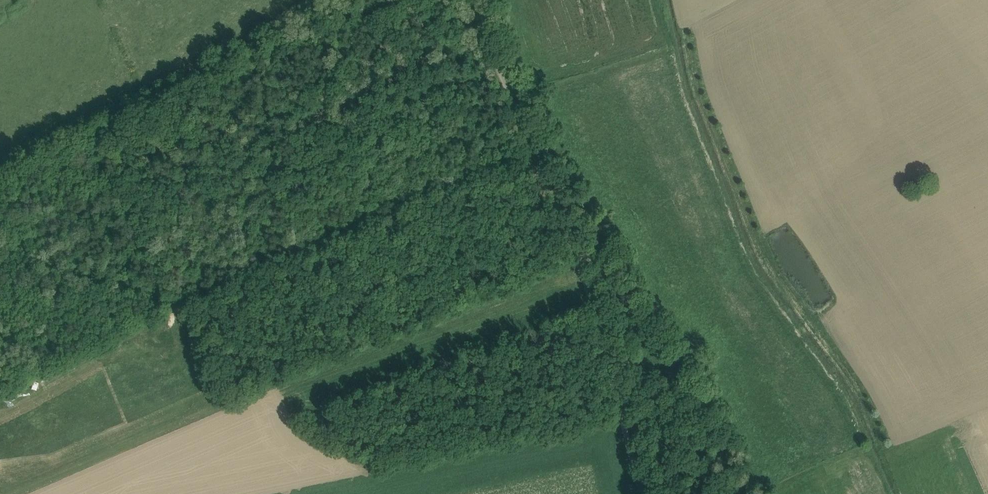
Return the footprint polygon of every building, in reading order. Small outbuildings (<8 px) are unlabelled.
[(739,479),(736,475),(727,482),(731,486),(739,479)]
